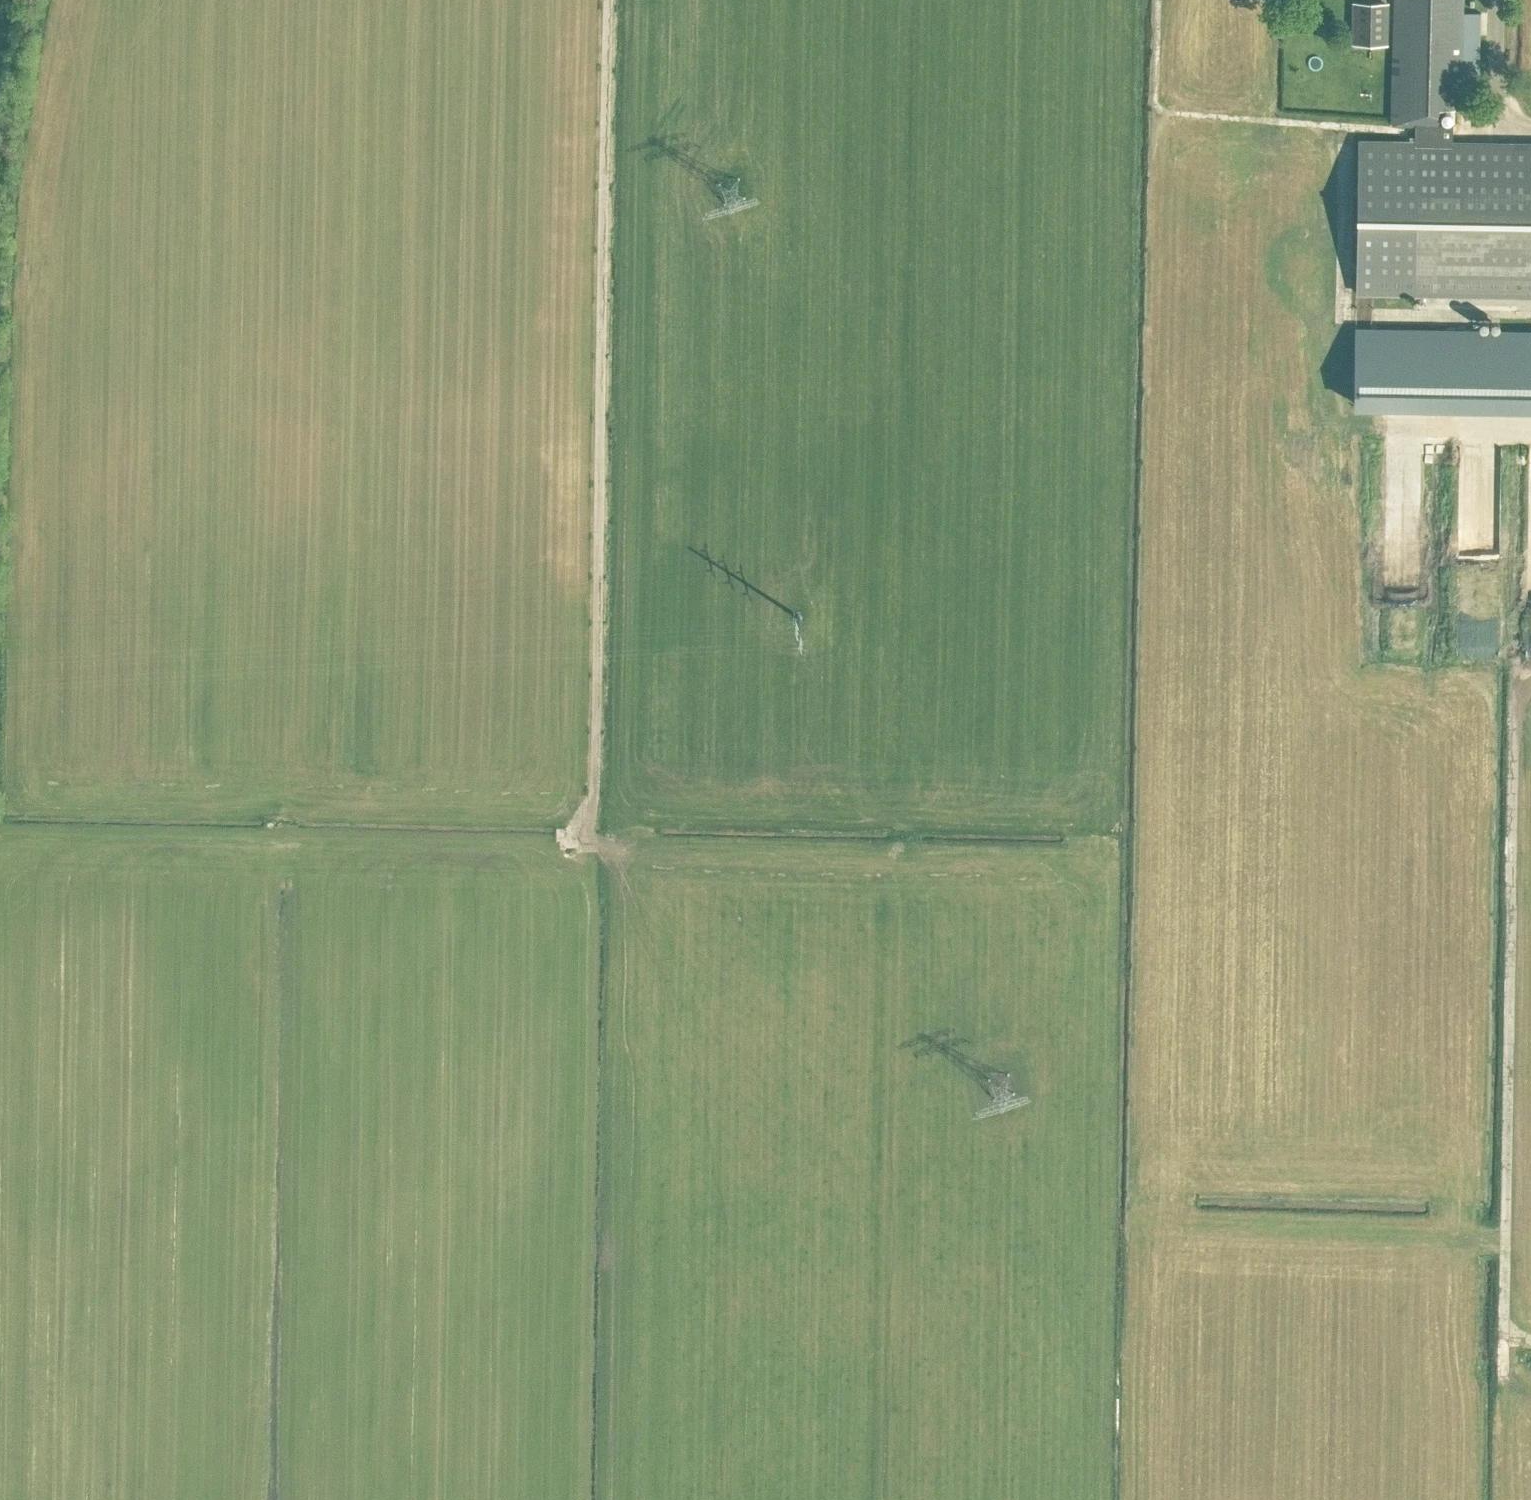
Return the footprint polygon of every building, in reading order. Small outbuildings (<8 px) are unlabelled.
[(1356,290),(1530,293),(1530,143),(1452,142),(1452,124),(1460,124),(1462,0),(1396,0),(1395,45),(1394,65),(1394,124),(1416,124),(1416,141),(1377,140),(1375,141),(1373,141),(1369,143),(1367,144),(1366,145),(1364,147),(1362,150),(1360,152),(1359,155),(1358,158),(1358,159),(1358,162),(1356,290)] [(1388,44),(1388,2),(1352,1),(1351,44),(1376,44),(1388,44)] [(1294,2),(1288,18),(1298,22),(1304,6),(1294,2)] [(1355,326),(1354,407),(1530,410),(1530,329),(1355,326)]
